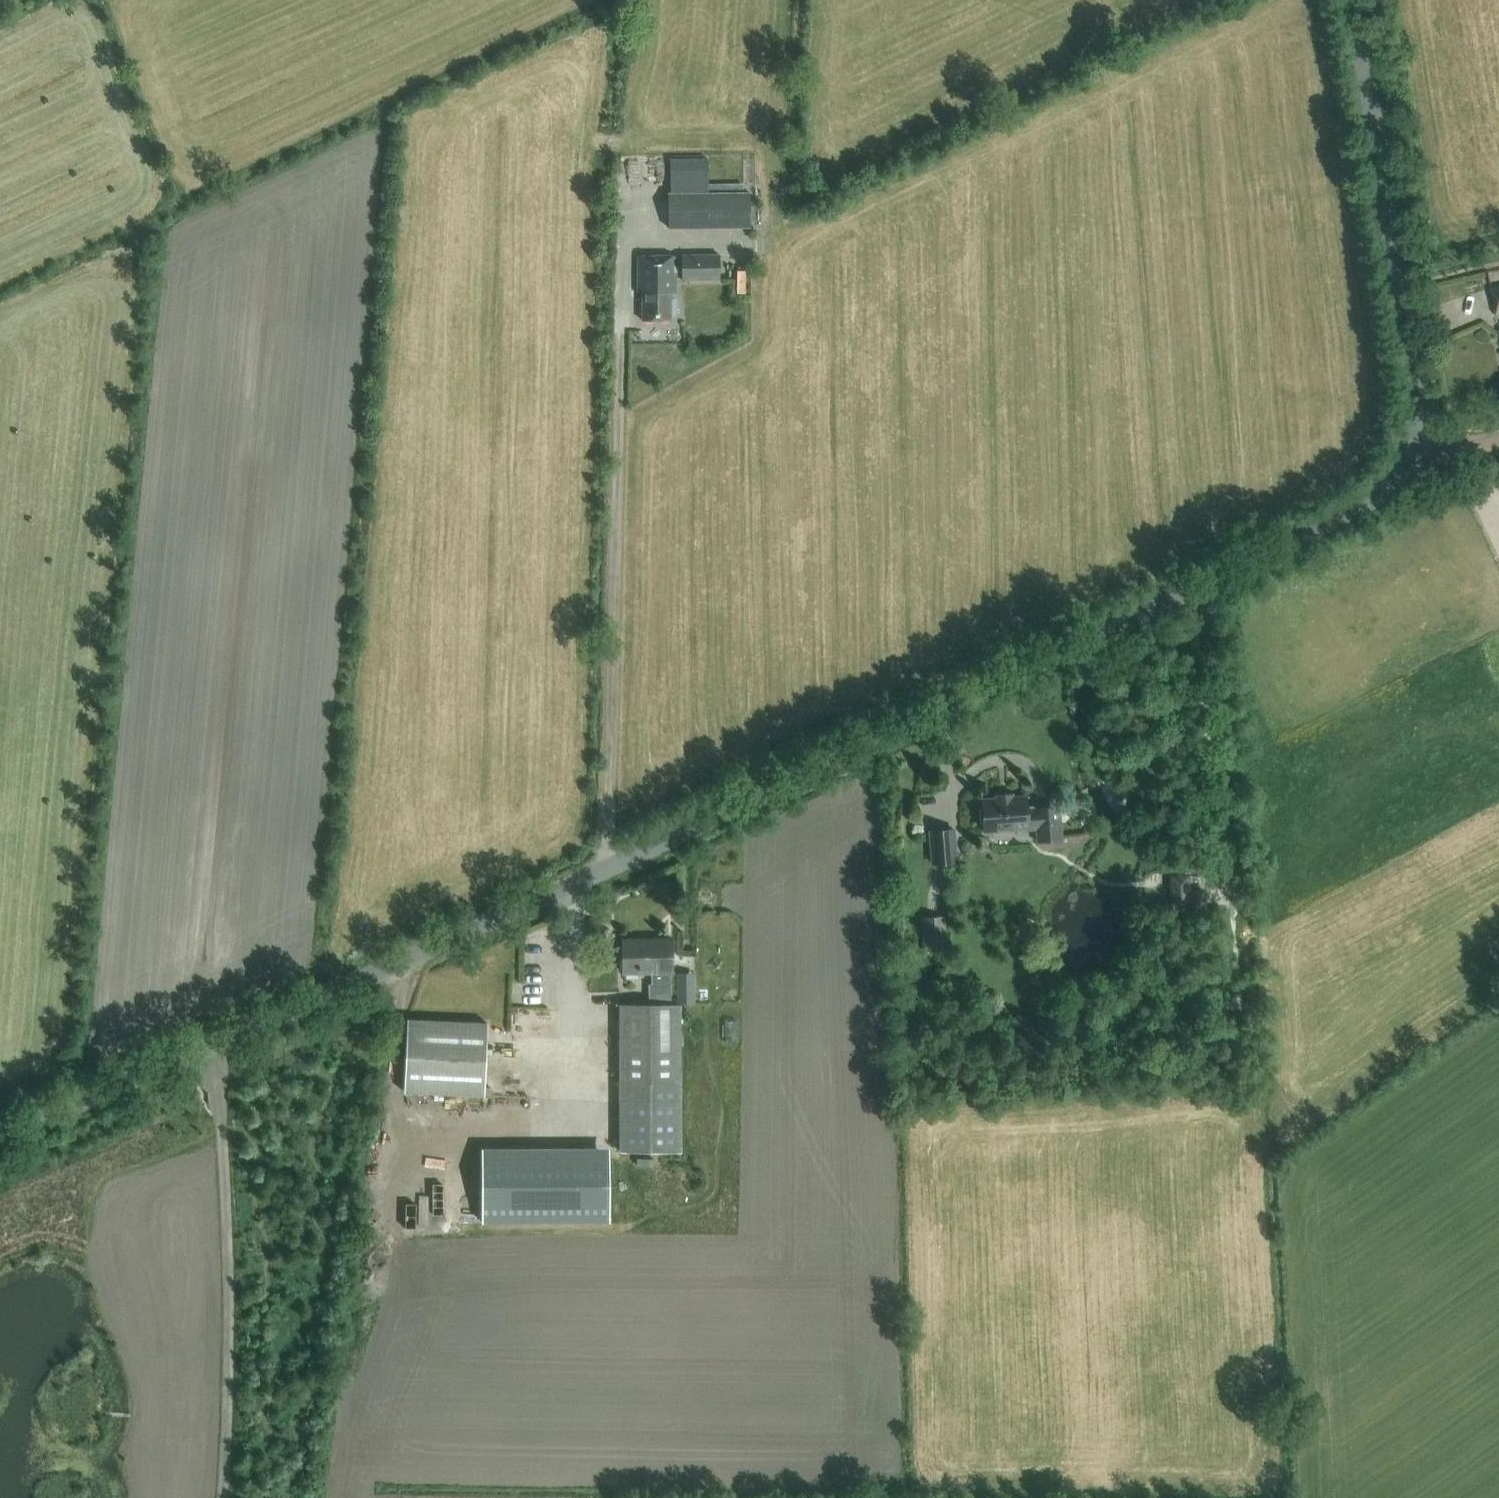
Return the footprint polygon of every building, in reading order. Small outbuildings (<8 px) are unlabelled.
[(668,229),(750,227),(750,191),(667,192),(668,229)] [(675,272),(681,272),(681,280),(719,280),(719,255),(681,255),(681,265),(676,265),(676,256),(638,257),(638,292),(642,292),(642,320),(671,320),(671,316),(677,316),(677,298),(671,298),(671,291),(675,291),(675,272)] [(1027,809),(1026,796),(982,800),(985,831),(1036,827),(1037,841),(1061,839),(1059,807),(1027,809)] [(955,827),(928,829),(931,865),(957,863),(955,827)] [(946,951),(944,916),(922,917),(924,952),(946,951)] [(621,1152),(682,1152),(680,1005),(671,1005),(671,972),(672,972),(672,940),(623,940),(623,973),(652,972),(652,985),(649,984),(649,1005),(620,1004),(621,1152)] [(695,984),(677,984),(677,1003),(695,1002),(695,984)] [(485,1095),(488,1023),(407,1019),(404,1092),(485,1095)]
